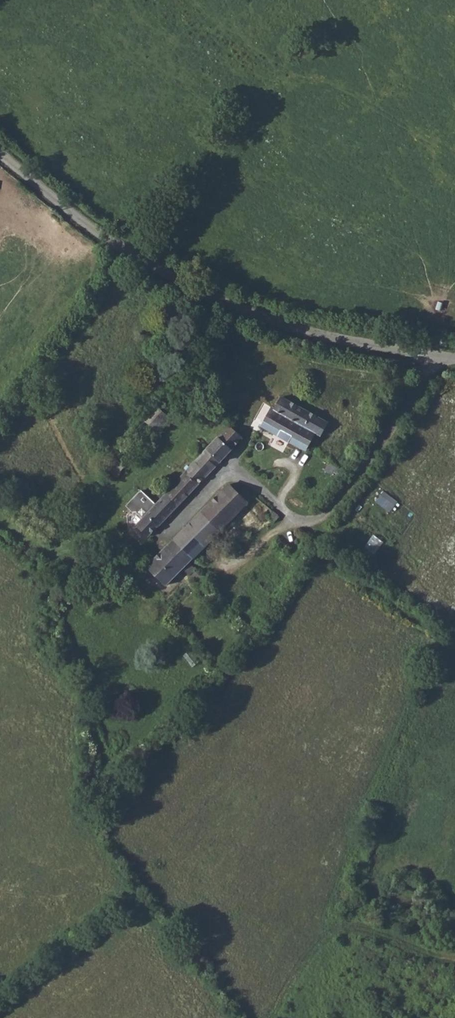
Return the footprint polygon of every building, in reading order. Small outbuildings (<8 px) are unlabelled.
[(194,307),(187,322),(195,326),(202,310),(194,307)] [(162,400),(155,407),(170,421),(178,412),(162,400)] [(288,401),(278,415),(322,443),(332,428),(288,401)] [(155,407),(131,432),(146,446),(170,421),(155,407)] [(273,412),(263,428),(303,452),(313,458),(322,443),(278,415),(273,412)] [(229,428),(207,452),(220,464),(243,439),(229,428)] [(207,452),(195,465),(208,477),(220,464),(207,452)] [(303,452),(302,456),(311,461),(313,458),(303,452)] [(195,465),(166,497),(178,508),(208,477),(195,465)] [(228,488),(201,517),(218,532),(220,529),(245,503),(238,497),(228,488)] [(246,490),(238,497),(245,503),(253,496),(246,490)] [(253,496),(245,503),(251,508),(254,509),(256,509),(276,525),(281,520),(253,496)] [(178,508),(166,497),(151,513),(137,499),(123,514),(129,520),(132,520),(137,514),(144,520),(137,528),(150,538),(178,508)] [(201,517),(176,542),(191,558),(213,536),(234,556),(241,549),(220,529),(218,532),(201,517)] [(366,547),(377,553),(384,540),(373,534),(366,547)] [(191,558),(176,542),(149,570),(164,585),(180,569),(203,590),(209,583),(187,562),(191,558)]
